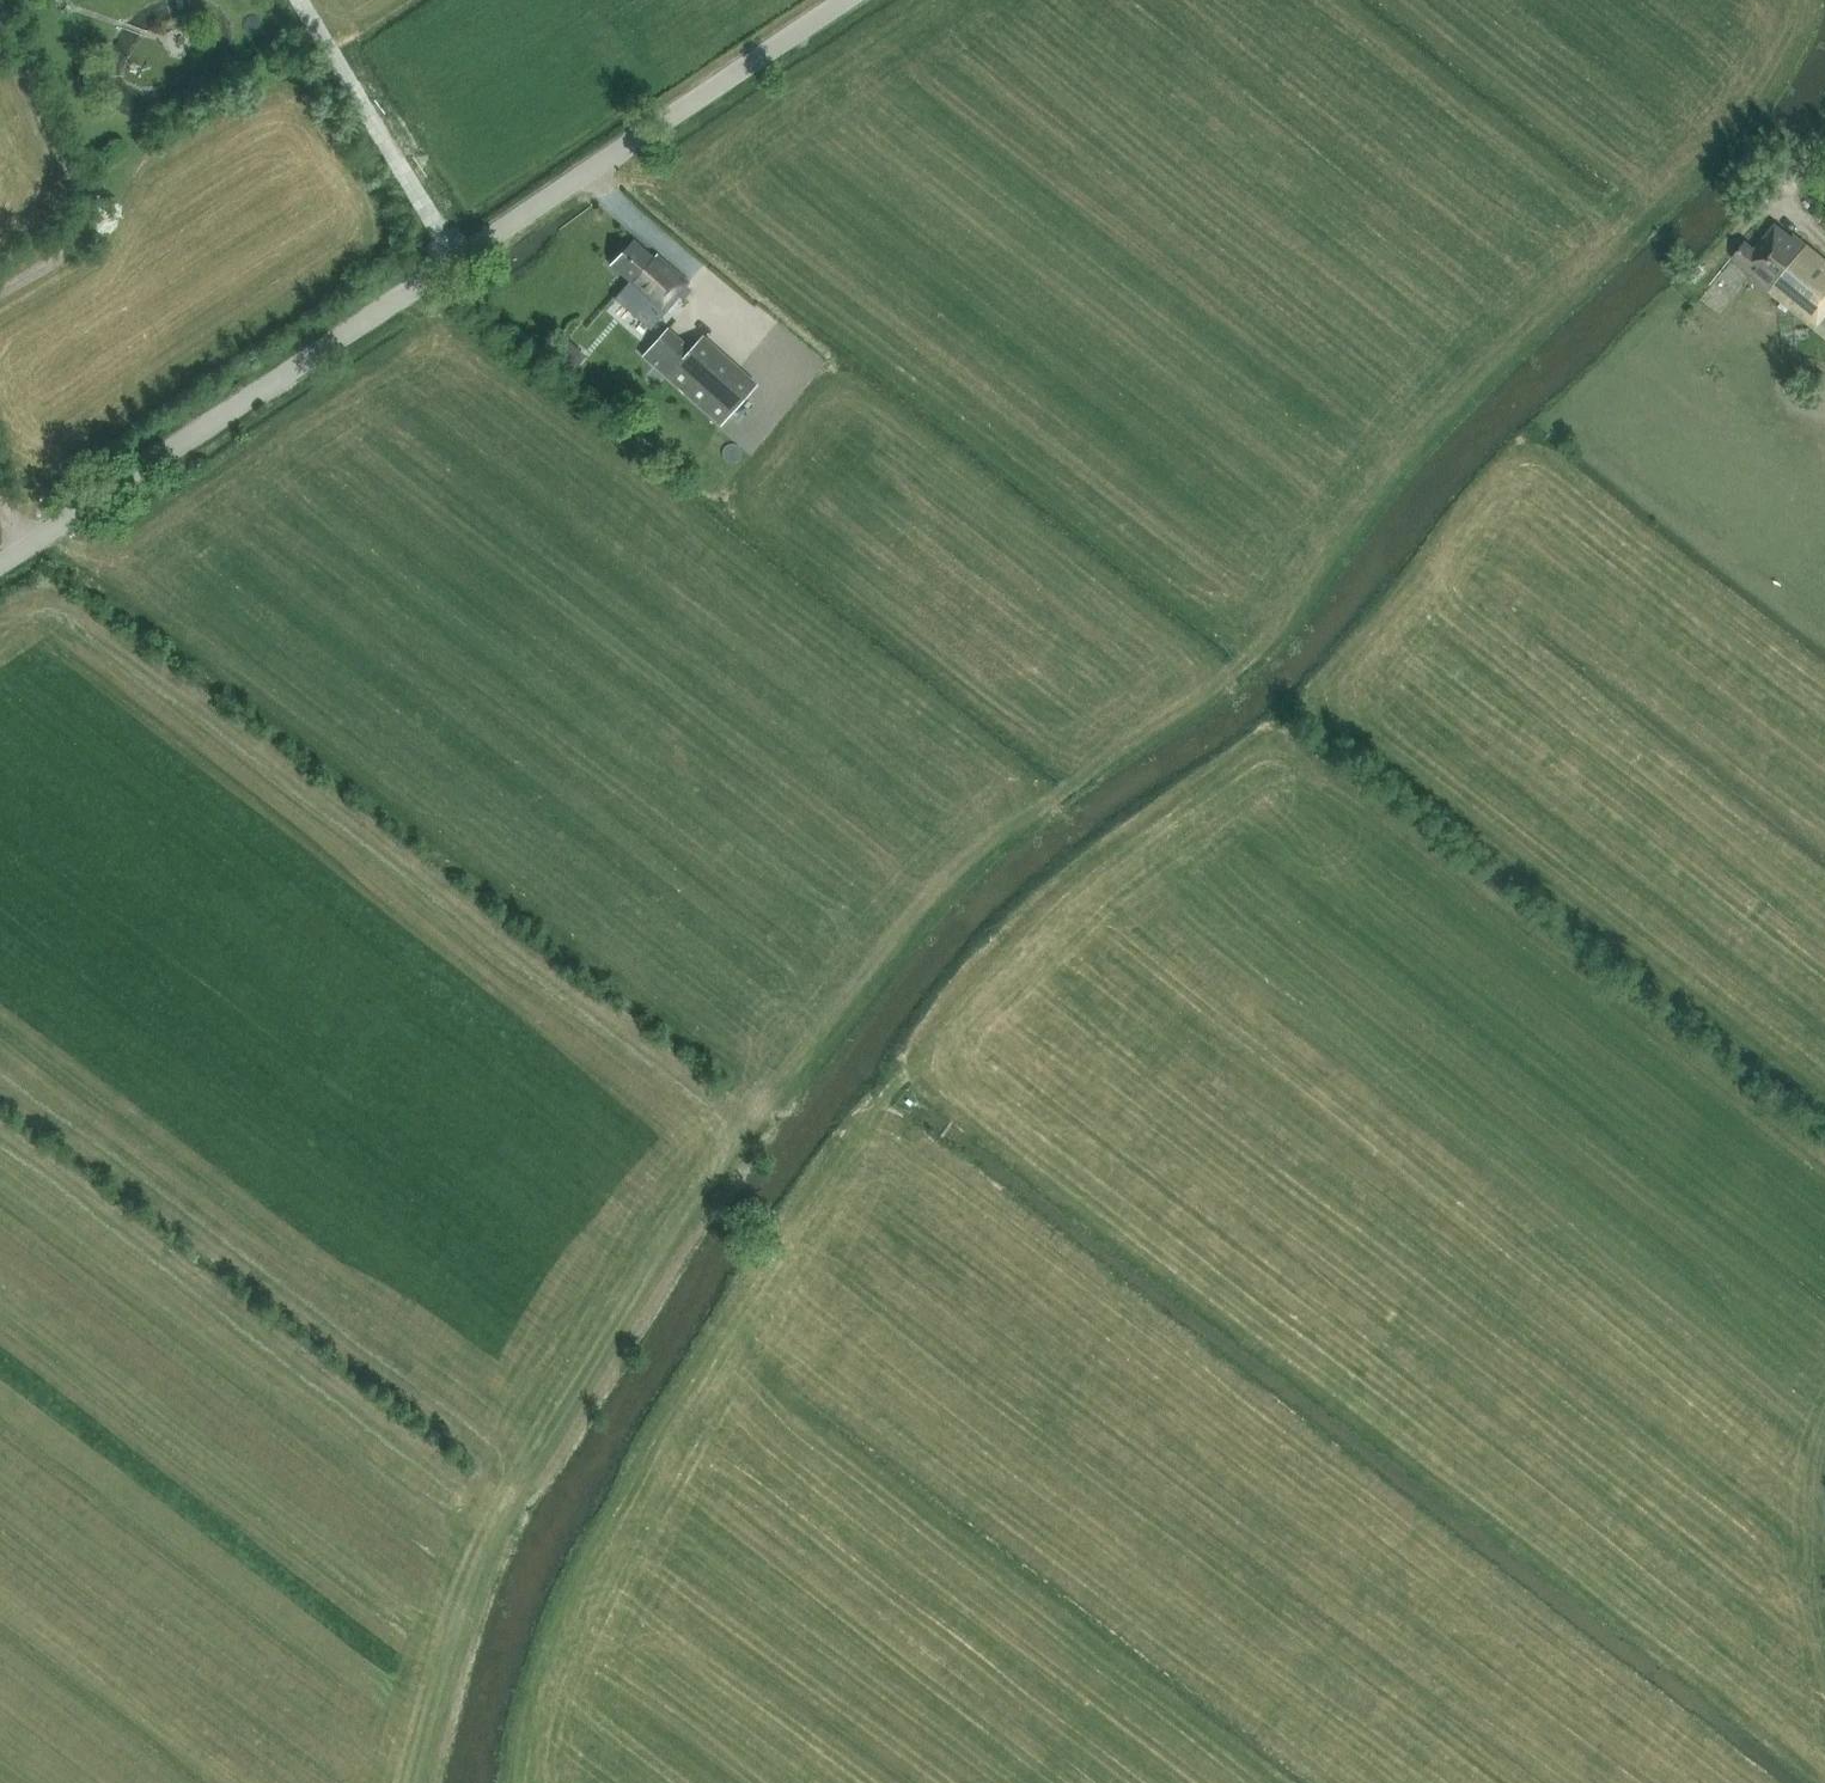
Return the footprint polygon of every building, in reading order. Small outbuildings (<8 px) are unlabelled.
[(1745,242),(1732,258),(1751,273),(1750,276),(1812,327),(1810,329),(1824,342),(1824,261),(1806,245),(1804,248),(1774,224),(1754,249),(1745,242)] [(633,240),(611,265),(631,283),(628,287),(636,294),(623,309),(647,330),(689,283),(656,254),(653,258),(633,240)] [(698,341),(692,349),(667,327),(642,356),(721,425),(753,389),(698,341)] [(568,340),(549,362),(566,377),(585,355),(568,340)]
